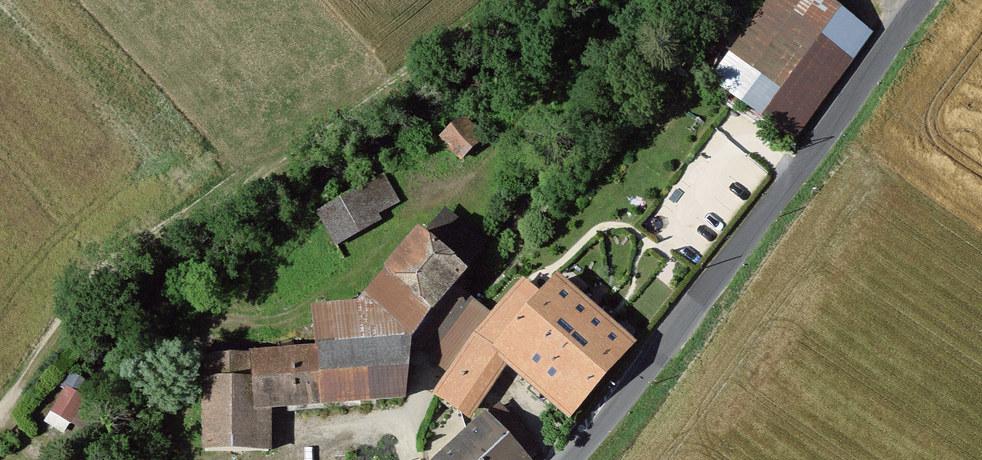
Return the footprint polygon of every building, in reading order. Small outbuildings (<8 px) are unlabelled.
[(794,132),(867,35),(821,0),(770,0),(714,73),(794,132)] [(480,139),(460,119),(441,137),(461,158),(480,139)] [(383,177),(319,213),(336,243),(377,221),(374,214),(396,202),(383,177)] [(409,338),(452,371),(476,337),(492,318),(468,296),(453,284),(461,276),(415,240),(355,310),(313,313),(315,344),(316,354),(206,361),(205,451),(268,451),(267,406),(403,399),(409,338)] [(557,282),(541,299),(493,352),(505,363),(569,417),(632,345),(557,282)] [(522,285),(492,318),(476,337),(452,371),(435,398),(467,419),(505,363),(493,352),(541,299),(522,285)] [(51,411),(82,430),(90,418),(78,410),(86,397),(67,386),(51,411)] [(484,420),(522,459),(528,459),(540,449),(499,406),(484,420)] [(442,459),(522,459),(484,420),(442,459)]
